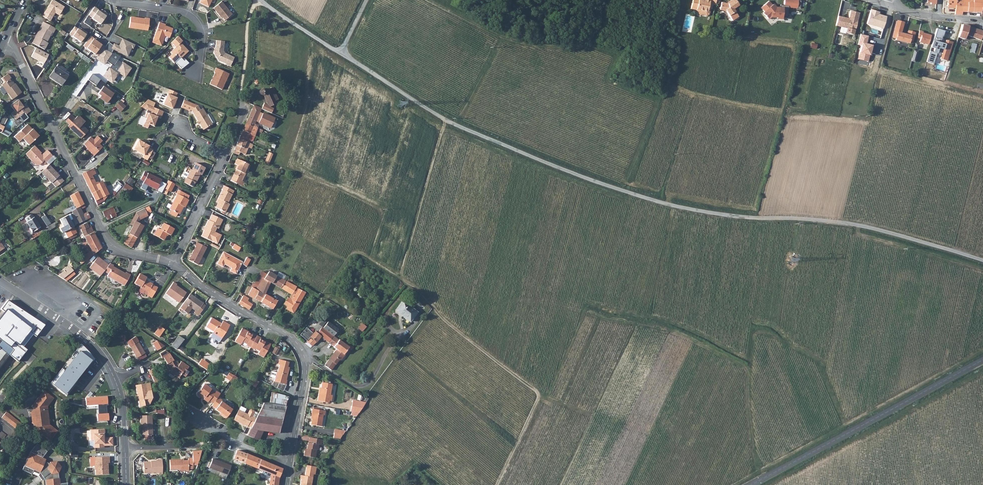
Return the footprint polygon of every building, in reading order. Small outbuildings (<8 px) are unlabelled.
[(42,17),(50,22),(55,13),(58,15),(60,14),(64,7),(52,0),(50,4),(51,4),(50,6),(49,6),(42,17)] [(712,4),(716,5),(717,0),(705,0),(704,0),(693,0),(691,8),(697,9),(698,12),(703,10),(708,11),(710,3),(712,4)] [(721,1),(720,8),(726,9),(727,11),(733,20),(739,16),(734,8),(740,4),(738,0),(731,0),(731,1),(728,3),(721,1)] [(769,1),(761,8),(769,18),(788,19),(789,7),(797,8),(798,0),(784,0),(783,7),(775,7),(769,1)] [(947,8),(955,8),(955,14),(962,14),(962,11),(963,0),(947,0),(947,8)] [(962,11),(982,13),(982,8),(982,3),(978,2),(979,0),(963,0),(962,11)] [(224,20),(232,14),(221,1),(213,8),(220,16),(220,15),(224,20)] [(843,1),(839,16),(843,17),(844,9),(848,10),(850,2),(843,1)] [(709,14),(712,4),(710,3),(708,11),(703,10),(698,12),(699,15),(701,14),(706,15),(709,14)] [(94,7),(84,23),(89,26),(92,23),(90,22),(92,19),(100,25),(108,14),(101,10),(100,11),(94,7)] [(879,11),(872,9),(867,24),(883,29),(886,17),(878,14),(879,11)] [(846,32),(846,33),(853,35),(854,30),(855,30),(859,13),(850,11),(848,19),(838,16),(836,26),(847,28),(846,32)] [(131,18),(129,27),(143,29),(144,25),(148,26),(149,19),(145,18),(144,19),(133,17),(133,19),(131,18)] [(904,23),(897,21),(893,37),(896,38),(896,40),(908,43),(909,41),(912,41),(915,33),(908,31),(907,35),(901,33),(904,23)] [(163,24),(159,22),(152,42),(161,46),(165,36),(170,38),(173,28),(163,25),(163,24)] [(35,37),(37,37),(34,44),(44,50),(48,43),(47,43),(52,33),(53,34),(55,29),(43,23),(35,37)] [(966,35),(969,26),(962,25),(959,36),(965,38),(966,35)] [(966,35),(981,40),(982,35),(982,31),(969,26),(966,35)] [(80,43),(87,33),(82,29),(81,30),(76,27),(71,35),(80,43)] [(943,31),(935,28),(925,62),(933,65),(937,52),(941,53),(940,58),(946,60),(951,42),(945,40),(944,44),(939,43),(943,31)] [(920,39),(919,43),(928,45),(930,35),(922,33),(923,32),(919,31),(917,38),(920,39)] [(868,36),(861,34),(858,45),(860,46),(857,59),(868,62),(872,46),(866,45),(868,36)] [(83,47),(98,58),(105,49),(106,47),(91,36),(83,47)] [(180,42),(182,41),(177,36),(171,42),(175,47),(170,52),(171,54),(168,57),(174,63),(183,54),(184,55),(188,50),(180,42)] [(134,49),(135,45),(122,39),(119,46),(113,44),(113,46),(108,43),(106,47),(105,49),(112,53),(113,50),(128,57),(132,49),(134,49)] [(224,52),(223,50),(224,41),(216,40),(215,50),(213,51),(213,52),(218,60),(230,65),(234,57),(224,52)] [(36,48),(31,57),(44,64),(49,55),(36,48)] [(110,68),(104,77),(113,84),(120,74),(126,78),(133,69),(123,62),(122,63),(118,61),(121,57),(112,53),(105,49),(98,58),(97,60),(110,68)] [(67,70),(58,64),(49,78),(62,86),(68,76),(65,73),(67,70)] [(209,83),(222,89),(229,73),(216,67),(214,71),(214,72),(209,83)] [(9,95),(15,84),(14,83),(12,84),(8,79),(10,77),(7,73),(0,78),(3,82),(0,84),(9,95)] [(92,74),(89,81),(97,86),(101,79),(92,74)] [(11,99),(20,92),(15,84),(9,95),(11,99)] [(113,94),(103,87),(98,95),(100,97),(99,99),(106,104),(113,94)] [(177,97),(175,96),(177,92),(169,89),(163,104),(172,108),(177,97)] [(265,106),(267,109),(275,105),(267,91),(265,92),(264,91),(263,90),(262,90),(260,90),(259,90),(258,91),(258,92),(258,94),(258,95),(258,96),(259,97),(261,97),(262,97),(263,97),(268,104),(265,106)] [(23,106),(18,99),(10,105),(14,109),(10,112),(15,118),(19,116),(18,115),(23,111),(25,114),(30,110),(26,104),(23,106)] [(184,99),(181,106),(189,110),(191,109),(203,129),(212,124),(202,108),(200,109),(197,105),(184,99)] [(120,101),(115,106),(118,109),(124,104),(120,101)] [(145,103),(141,107),(147,109),(145,112),(146,112),(144,116),(146,117),(142,125),(147,127),(149,123),(154,126),(158,116),(160,117),(163,111),(153,106),(145,103)] [(262,114),(260,113),(252,109),(246,123),(257,128),(258,126),(255,124),(256,122),(259,123),(262,114)] [(68,125),(75,119),(71,115),(65,122),(68,125)] [(68,125),(67,127),(80,138),(87,130),(75,119),(68,125)] [(257,128),(246,123),(243,130),(255,135),(256,132),(261,134),(263,131),(257,128)] [(14,136),(19,141),(23,138),(29,145),(39,135),(33,128),(31,130),(30,128),(31,127),(27,124),(14,136)] [(249,137),(253,139),(255,135),(243,130),(239,138),(247,142),(249,137)] [(102,141),(97,136),(94,140),(91,137),(84,144),(91,152),(91,153),(94,156),(102,147),(99,144),(102,141)] [(247,142),(239,138),(234,149),(240,152),(245,154),(249,147),(250,145),(252,146),(253,145),(252,144),(247,142)] [(138,139),(132,148),(143,154),(142,156),(147,159),(152,149),(148,146),(149,145),(138,139)] [(35,164),(39,164),(43,161),(45,159),(46,161),(53,156),(47,149),(41,155),(38,152),(39,151),(34,145),(28,151),(26,153),(35,164)] [(230,180),(236,183),(238,180),(241,181),(249,165),(237,159),(234,164),(238,165),(230,180)] [(185,178),(195,183),(198,177),(197,177),(198,174),(200,175),(204,168),(194,162),(191,168),(190,170),(189,170),(187,173),(185,178)] [(56,187),(64,180),(59,175),(49,164),(41,171),(51,182),(56,187)] [(170,173),(172,169),(162,164),(159,167),(170,173)] [(96,173),(93,168),(82,173),(97,204),(104,199),(102,196),(98,188),(104,185),(102,181),(96,184),(92,175),(96,173)] [(161,178),(143,170),(139,177),(143,179),(142,181),(156,188),(161,178)] [(131,186),(135,181),(131,178),(127,183),(131,186)] [(174,184),(167,180),(165,185),(172,188),(174,184)] [(122,189),(129,194),(133,189),(126,183),(122,189)] [(104,185),(98,188),(102,196),(108,194),(104,185)] [(217,198),(219,199),(215,207),(225,212),(229,204),(228,203),(234,191),(223,185),(221,189),(222,189),(217,198)] [(77,189),(75,190),(76,192),(70,195),(75,204),(69,208),(71,212),(72,211),(84,204),(77,189)] [(178,194),(177,194),(169,209),(170,210),(176,213),(177,214),(182,206),(183,207),(187,200),(186,199),(188,196),(179,191),(178,194)] [(85,206),(84,204),(72,211),(79,223),(87,219),(90,217),(87,211),(83,214),(81,209),(85,206)] [(103,212),(108,221),(118,216),(113,207),(103,212)] [(74,226),(75,226),(76,224),(71,214),(60,220),(63,226),(60,228),(62,233),(64,231),(74,226)] [(204,226),(205,227),(201,235),(216,243),(221,235),(214,232),(216,228),(218,228),(222,220),(212,214),(209,220),(208,219),(204,226)] [(41,217),(46,226),(50,223),(45,215),(41,217)] [(27,221),(27,222),(30,227),(29,228),(31,232),(40,227),(34,217),(33,217),(27,221)] [(129,233),(136,237),(144,223),(137,220),(129,233)] [(84,236),(94,231),(92,229),(92,228),(91,228),(90,226),(89,227),(87,222),(79,226),(84,236)] [(159,229),(156,228),(153,235),(162,240),(166,233),(169,235),(173,228),(163,223),(159,229)] [(64,231),(68,237),(70,236),(75,234),(77,233),(75,228),(74,226),(64,231)] [(82,256),(85,261),(102,248),(94,231),(84,236),(92,250),(88,251),(86,253),(83,255),(82,256)] [(123,243),(130,247),(136,237),(129,233),(123,243)] [(194,246),(195,246),(188,260),(197,265),(206,247),(196,242),(194,246)] [(223,267),(224,264),(231,267),(235,258),(223,253),(217,264),(223,267)] [(97,256),(89,267),(100,275),(103,270),(104,271),(110,263),(109,262),(108,264),(97,256)] [(235,258),(231,267),(230,270),(236,273),(241,262),(235,258)] [(112,266),(113,265),(110,263),(104,271),(108,273),(107,275),(123,285),(130,275),(125,272),(125,273),(112,266)] [(68,267),(58,275),(63,278),(73,270),(71,267),(68,267)] [(63,278),(66,280),(75,273),(73,270),(63,278)] [(280,288),(285,280),(269,272),(265,279),(262,278),(259,285),(254,283),(252,288),(265,295),(271,283),(280,288)] [(139,273),(134,283),(141,287),(140,288),(147,292),(146,294),(152,297),(157,287),(152,285),(152,284),(145,279),(146,277),(139,273)] [(280,288),(286,291),(291,283),(285,280),(280,288)] [(165,292),(179,302),(185,293),(180,289),(181,288),(176,284),(177,283),(174,281),(165,292)] [(299,288),(291,283),(286,291),(292,294),(290,298),(288,297),(284,304),(287,306),(286,309),(294,313),(306,292),(298,289),(299,288)] [(252,288),(248,296),(260,303),(265,295),(252,288)] [(202,303),(203,302),(190,293),(183,301),(179,307),(187,313),(191,307),(199,313),(205,305),(202,303)] [(260,303),(272,309),(277,301),(265,295),(260,303)] [(239,304),(244,307),(248,301),(249,299),(244,296),(239,304)] [(5,311),(0,317),(0,369),(11,355),(18,361),(27,349),(20,343),(30,331),(36,336),(46,325),(8,300),(1,308),(5,311)] [(249,310),(252,304),(248,301),(244,307),(249,310)] [(404,317),(411,307),(403,302),(397,310),(404,315),(403,316),(404,317)] [(411,321),(418,312),(411,307),(404,317),(411,321)] [(212,330),(211,331),(221,337),(229,324),(222,320),(220,324),(218,322),(218,321),(210,317),(205,325),(212,330)] [(313,346),(321,337),(329,343),(334,336),(338,330),(328,322),(324,327),(319,324),(313,333),(307,328),(300,335),(307,340),(307,341),(313,346)] [(153,333),(158,336),(164,328),(159,325),(153,333)] [(250,345),(256,333),(253,331),(252,332),(246,329),(246,328),(242,326),(235,340),(240,343),(242,340),(246,342),(246,343),(250,345)] [(219,341),(221,337),(211,331),(209,335),(219,341)] [(260,336),(261,336),(256,333),(250,345),(254,348),(255,346),(259,349),(258,352),(263,355),(270,342),(266,339),(266,340),(260,336)] [(175,348),(183,338),(177,334),(170,344),(175,348)] [(134,335),(125,341),(128,346),(128,345),(134,355),(139,352),(140,354),(143,352),(136,341),(137,340),(134,335)] [(332,370),(333,370),(344,354),(344,355),(350,347),(347,345),(334,336),(329,343),(334,347),(335,348),(337,349),(325,365),(332,370)] [(158,351),(164,347),(159,340),(153,343),(158,351)] [(164,349),(158,352),(161,357),(162,356),(165,363),(164,363),(169,371),(178,376),(180,372),(184,375),(188,370),(186,369),(188,366),(180,360),(178,362),(173,359),(168,352),(164,349)] [(202,358),(200,361),(208,367),(210,364),(202,358)] [(200,361),(198,364),(207,369),(208,367),(200,361)] [(277,370),(275,370),(273,379),(285,382),(286,378),(284,378),(285,373),(286,373),(288,366),(278,363),(277,370)] [(158,377),(154,369),(149,373),(153,380),(158,377)] [(139,400),(137,400),(138,405),(144,404),(144,399),(148,398),(147,390),(150,389),(149,382),(134,384),(136,393),(137,393),(139,400)] [(331,395),(333,384),(323,382),(321,394),(319,394),(318,401),(330,403),(331,401),(332,401),(333,395),(331,395)] [(214,403),(218,396),(221,393),(216,390),(215,391),(204,384),(198,394),(198,396),(201,398),(203,397),(203,396),(204,396),(205,397),(205,398),(209,401),(210,400),(214,403)] [(54,398),(44,390),(32,406),(34,408),(36,426),(34,428),(50,441),(58,431),(49,424),(47,406),(54,398)] [(272,391),(270,402),(285,405),(287,395),(272,391)] [(108,396),(86,397),(87,406),(97,406),(97,414),(109,413),(108,396)] [(227,416),(232,408),(222,401),(223,399),(218,396),(214,403),(212,405),(217,408),(216,409),(222,413),(223,415),(225,417),(227,416)] [(282,418),(284,412),(263,402),(256,417),(252,427),(248,435),(258,440),(264,430),(278,432),(280,418),(282,418)] [(284,412),(285,405),(270,402),(263,402),(284,412)] [(247,413),(239,409),(234,419),(247,425),(248,425),(252,427),(256,417),(252,415),(255,410),(250,408),(249,409),(247,413)] [(312,413),(314,413),(312,425),(322,426),(324,416),(325,416),(326,411),(312,409),(312,413)] [(6,410),(1,416),(17,428),(22,423),(6,410)] [(109,413),(97,414),(98,422),(110,421),(109,413)] [(152,433),(151,414),(140,415),(140,425),(142,425),(143,433),(152,433)] [(104,437),(103,428),(90,429),(90,439),(93,439),(94,447),(103,447),(103,444),(112,444),(111,436),(104,437)] [(307,450),(306,450),(305,456),(316,458),(317,450),(319,450),(320,445),(322,445),(323,440),(310,438),(310,442),(309,442),(307,450)] [(234,458),(244,462),(247,453),(239,450),(237,449),(234,458)] [(35,465),(33,468),(40,471),(45,479),(46,484),(49,484),(50,484),(61,484),(60,477),(59,477),(58,472),(61,465),(57,460),(50,461),(49,462),(45,460),(46,458),(30,451),(25,461),(35,465)] [(247,453),(244,462),(255,466),(266,471),(270,473),(269,484),(279,484),(280,476),(283,469),(283,468),(247,453)] [(109,462),(109,455),(94,456),(95,463),(95,464),(94,465),(94,467),(94,468),(95,469),(95,473),(108,473),(108,462),(109,462)] [(181,458),(170,459),(170,469),(179,468),(179,470),(189,469),(188,468),(194,467),(193,457),(188,457),(188,459),(181,459),(181,458)] [(209,467),(228,474),(231,465),(212,458),(209,467)] [(151,462),(144,462),(144,472),(158,472),(158,474),(163,474),(162,459),(158,459),(158,460),(151,460),(151,462)] [(313,477),(313,474),(315,475),(317,467),(307,465),(305,476),(301,475),(300,480),(301,480),(300,484),(312,484),(313,477)]
